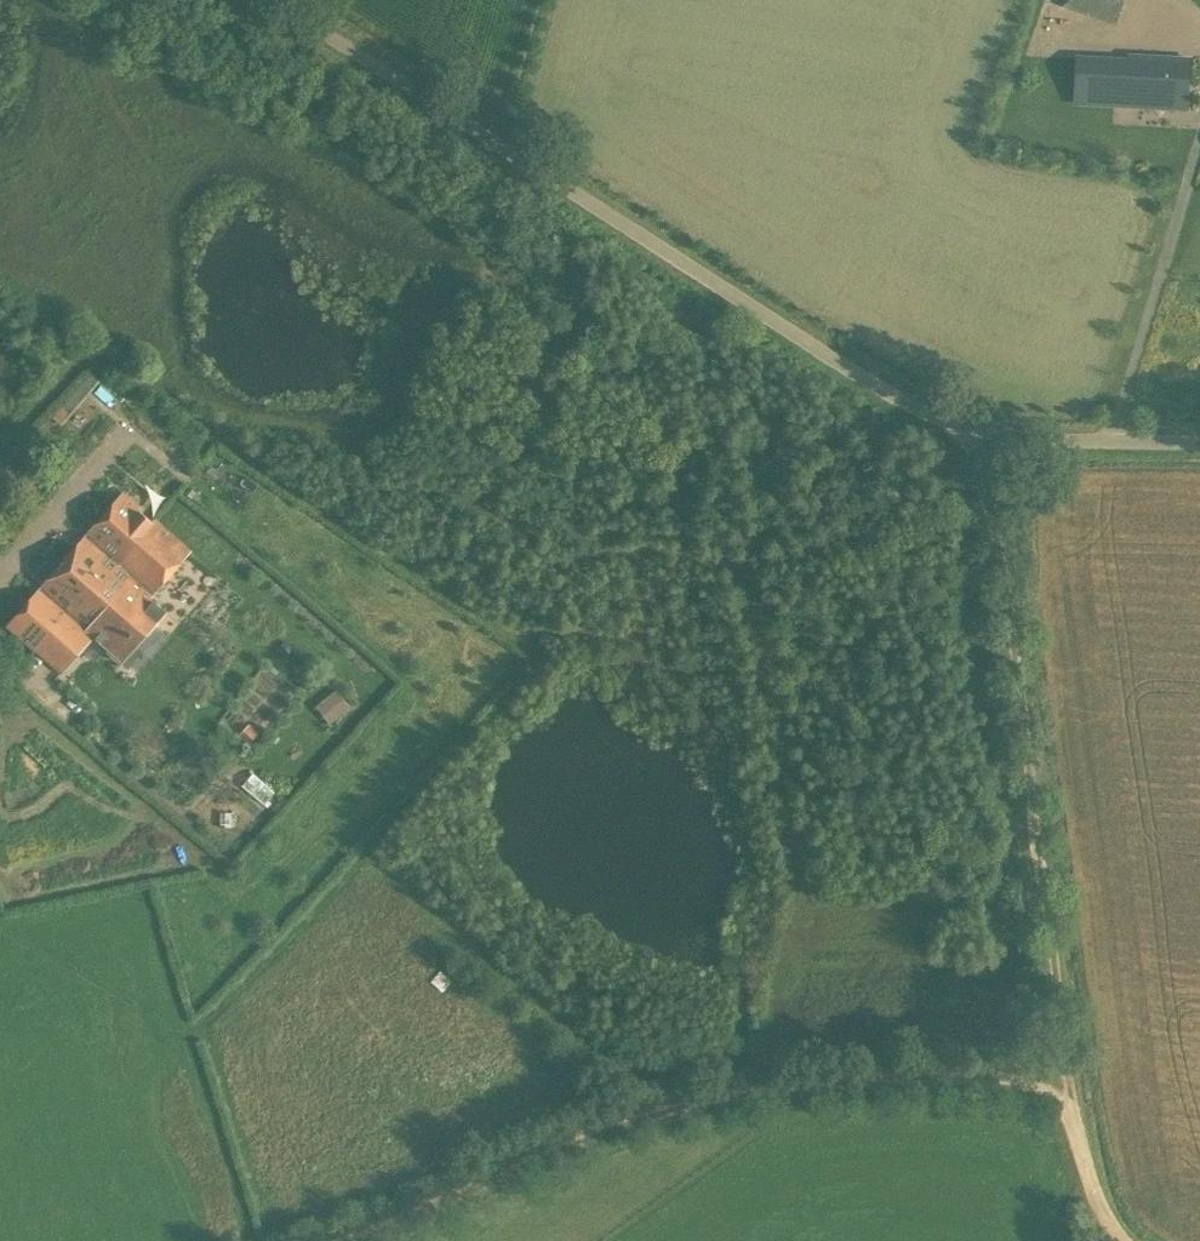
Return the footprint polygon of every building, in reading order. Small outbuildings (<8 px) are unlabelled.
[(1124,0),(1063,0),(1061,7),(1116,25),(1124,0)] [(1108,102),(1146,104),(1148,74),(1110,72),(1108,102)] [(122,663),(167,611),(151,597),(191,551),(124,493),(8,627),(61,673),(92,637),(122,663)] [(336,690),(320,703),(334,719),(350,707),(336,690)] [(251,773),(242,785),(266,802),(275,789),(251,773)]
